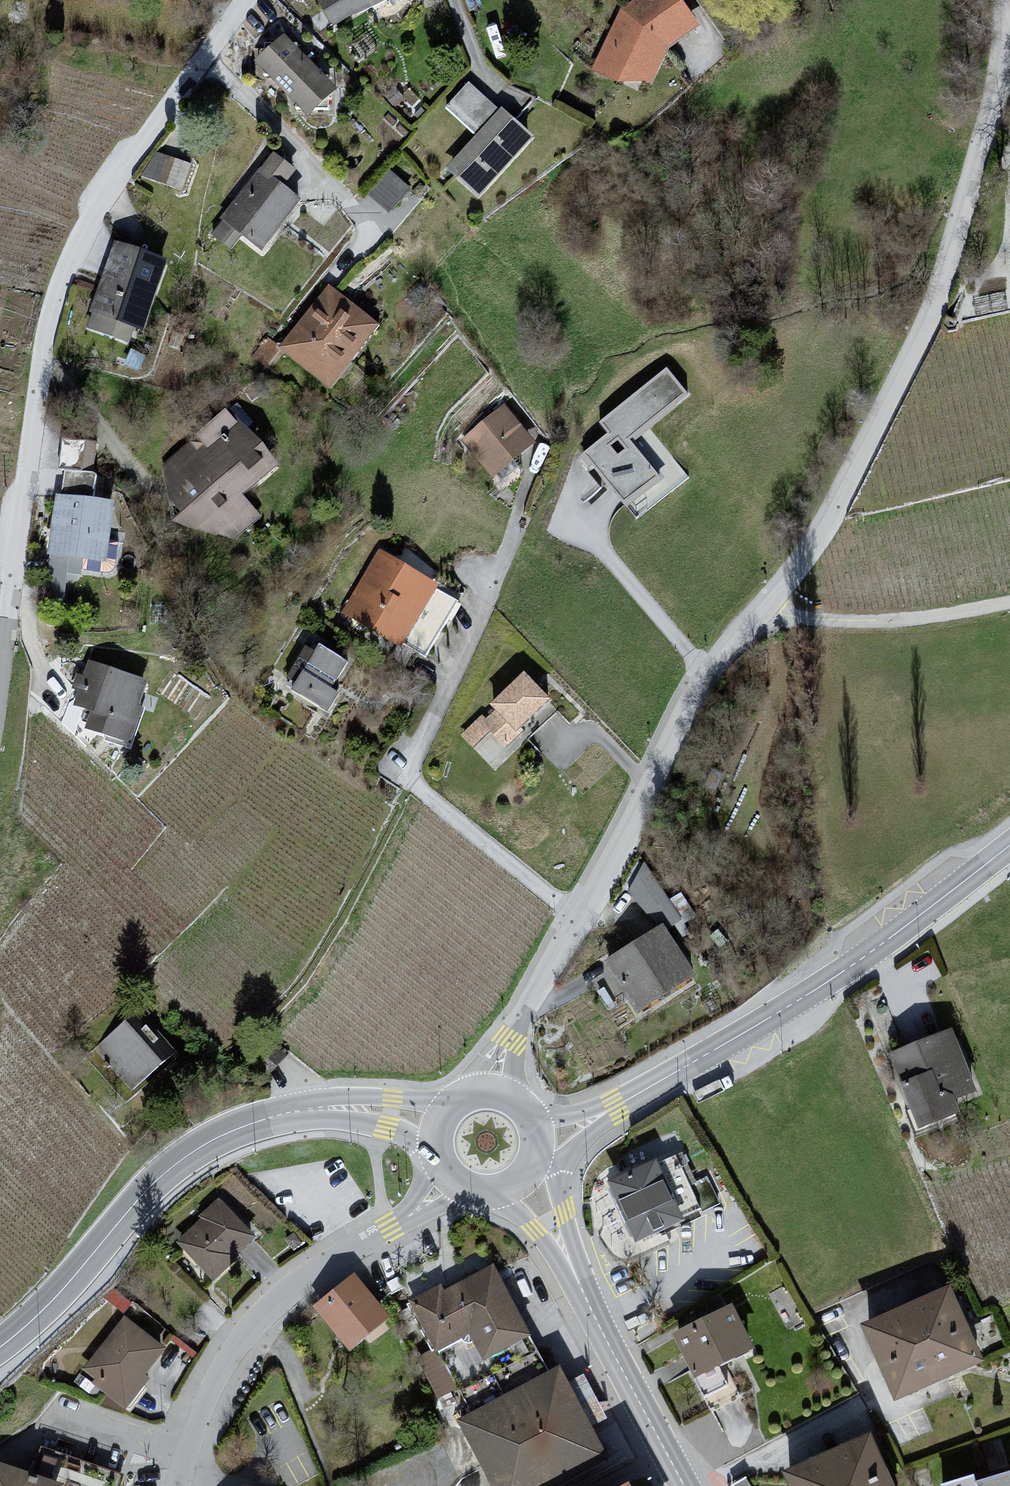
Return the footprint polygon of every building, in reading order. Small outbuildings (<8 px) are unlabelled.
[(335,29),(393,0),(318,0),(335,29)] [(592,71),(649,97),(671,48),(706,21),(692,0),(634,0),(622,9),(592,71)] [(304,32),(272,63),(278,68),(324,116),(356,85),(304,32)] [(483,131),(450,172),(490,203),(545,132),(474,77),(451,107),(483,131)] [(181,186),(191,164),(173,156),(163,177),(181,186)] [(278,164),(236,222),(276,250),(318,192),(278,164)] [(393,208),(411,183),(389,168),(372,192),(393,208)] [(131,228),(99,317),(157,338),(189,249),(131,228)] [(332,283),(285,349),(339,387),(386,321),(332,283)] [(644,513),(681,480),(642,437),(688,396),(664,369),(581,443),(644,513)] [(496,411),(462,448),(499,483),(533,446),(496,411)] [(256,418),(172,475),(208,527),(291,469),(256,418)] [(76,480),(68,546),(135,554),(143,488),(76,480)] [(438,585),(378,551),(340,617),(401,651),(438,585)] [(361,648),(315,629),(299,670),(345,688),(361,648)] [(114,652),(102,707),(156,719),(168,664),(114,652)] [(536,664),(488,719),(518,745),(566,690),(536,664)] [(681,920),(615,954),(645,1011),(711,977),(681,920)] [(137,1013),(101,1049),(142,1090),(178,1054),(137,1013)] [(956,1033),(886,1053),(909,1131),(979,1110),(956,1033)] [(676,1164),(605,1194),(631,1256),(702,1227),(676,1164)] [(220,1202),(171,1251),(213,1293),(263,1244),(220,1202)] [(492,1261),(404,1304),(439,1377),(528,1334),(492,1261)] [(355,1271),(309,1303),(339,1344),(384,1312),(355,1271)] [(952,1293),(857,1336),(892,1415),(988,1372),(952,1293)] [(737,1304),(675,1331),(698,1383),(760,1356),(737,1304)] [(116,1318),(75,1372),(123,1408),(164,1354),(116,1318)] [(460,1411),(497,1485),(501,1485),(590,1443),(553,1367),(460,1411)] [(789,1476),(793,1485),(888,1485),(869,1442),(789,1476)] [(125,1476),(42,1451),(35,1474),(0,1461),(0,1485),(122,1485),(125,1476)] [(970,1485),(1009,1485),(1009,1477),(970,1485)]
